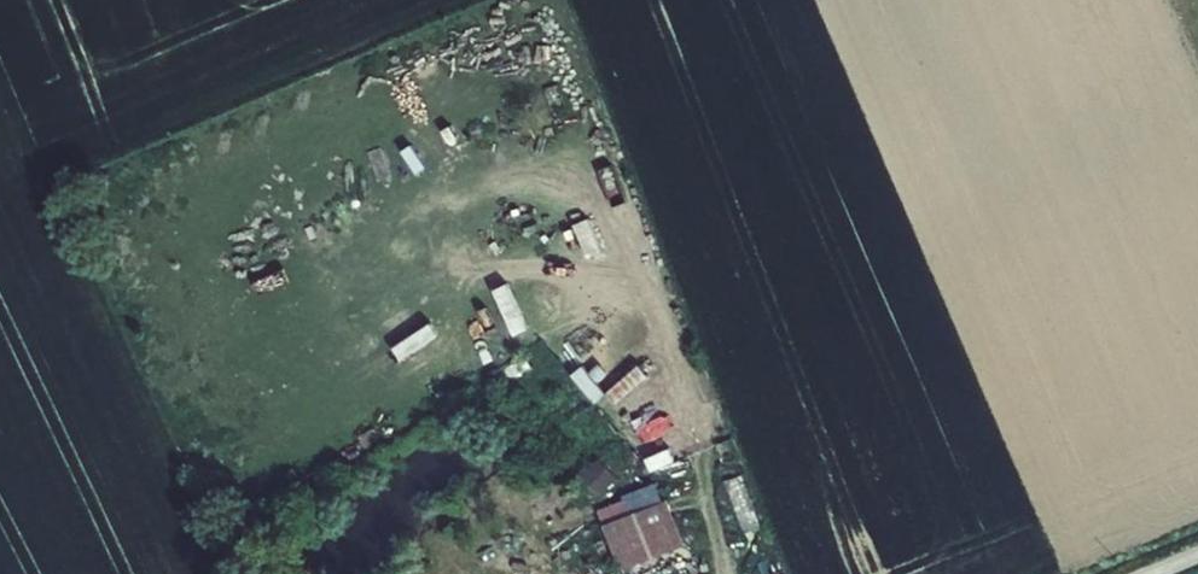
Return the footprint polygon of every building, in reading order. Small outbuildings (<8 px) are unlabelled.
[(608,527),(625,573),(687,549),(668,503),(608,527)]
